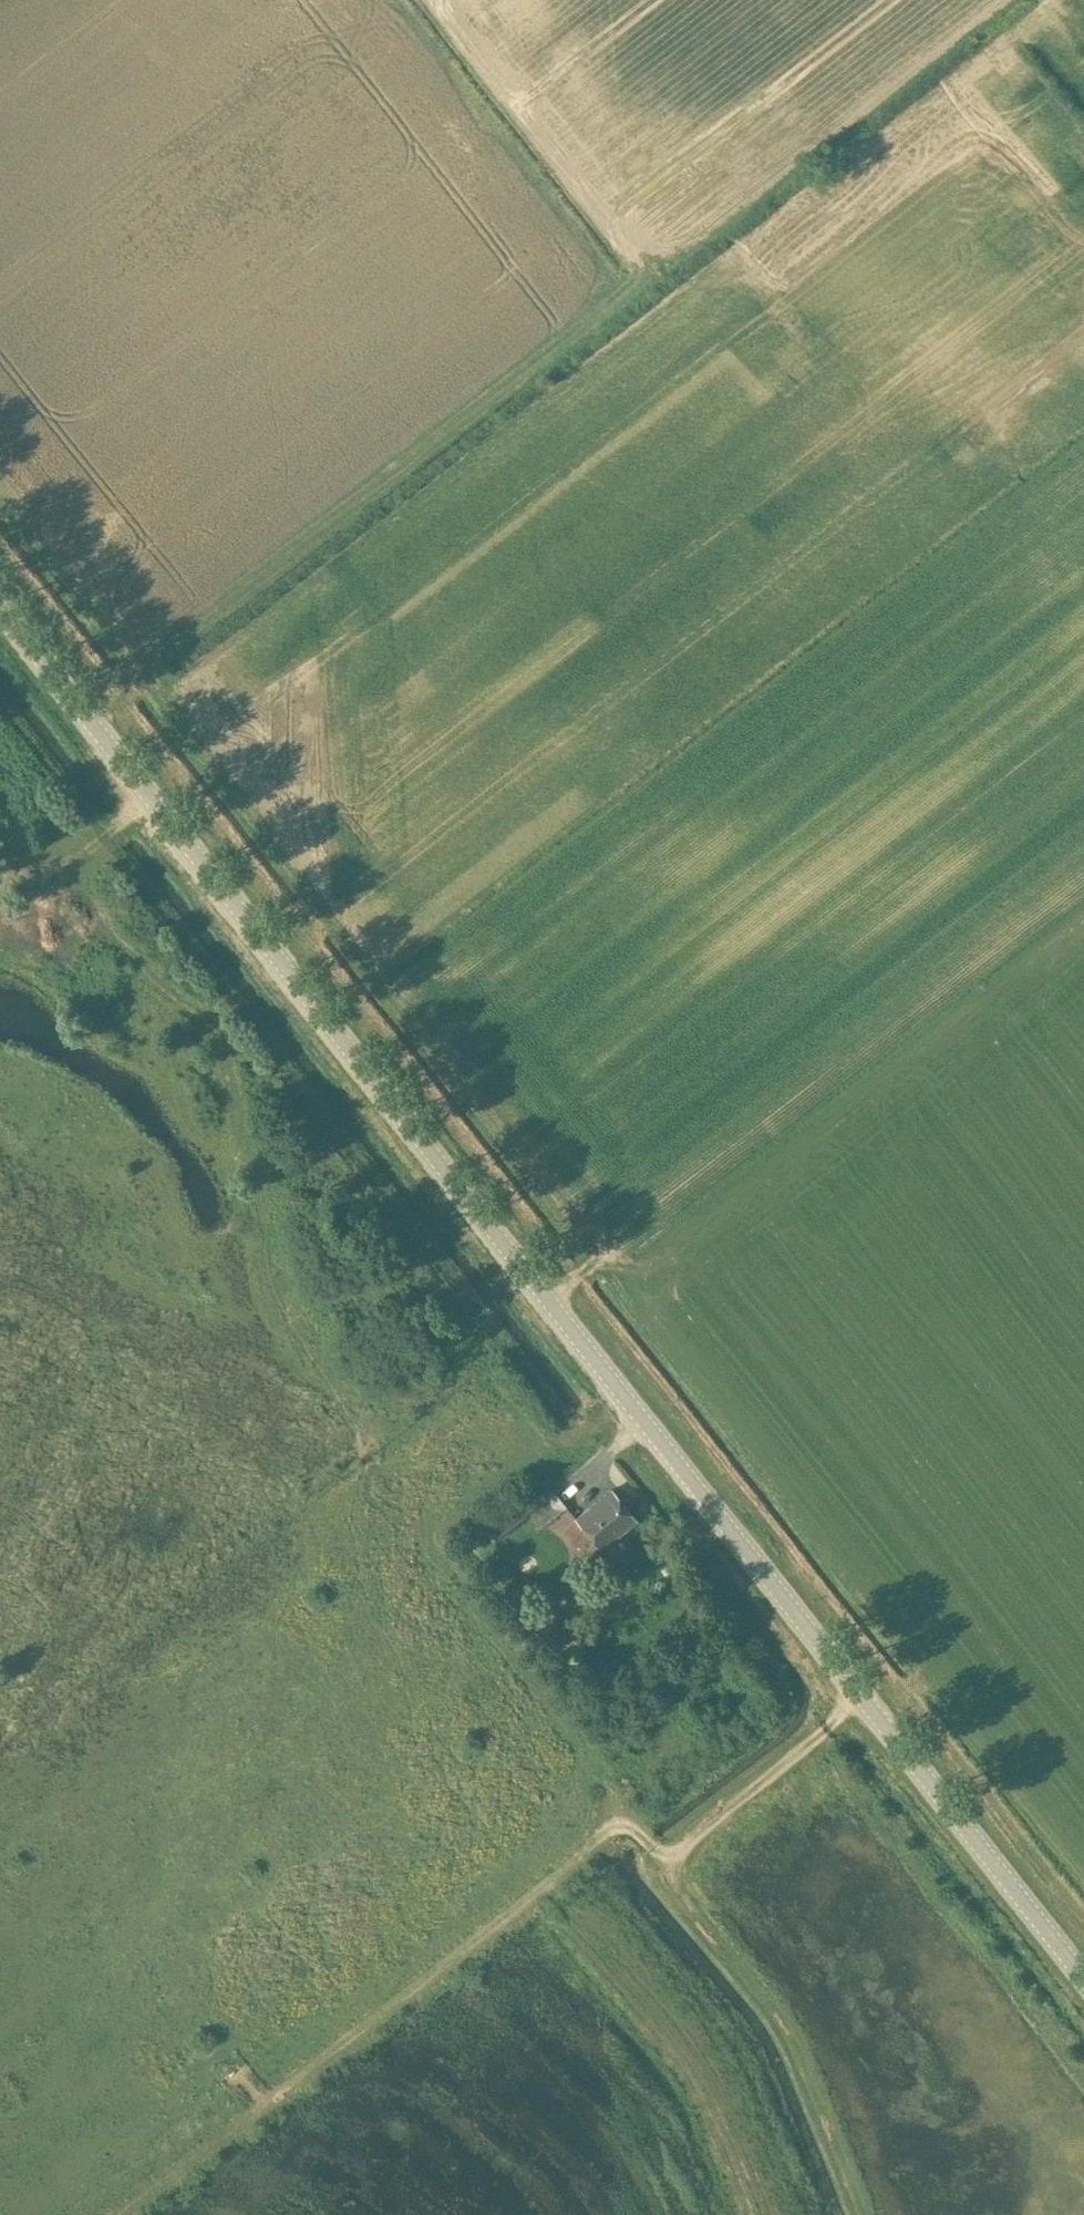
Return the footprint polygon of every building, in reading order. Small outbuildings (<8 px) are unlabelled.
[(540,1528),(566,1507),(550,1486),(524,1507),(540,1528)] [(575,1519),(600,1549),(636,1519),(611,1489),(575,1519)]
